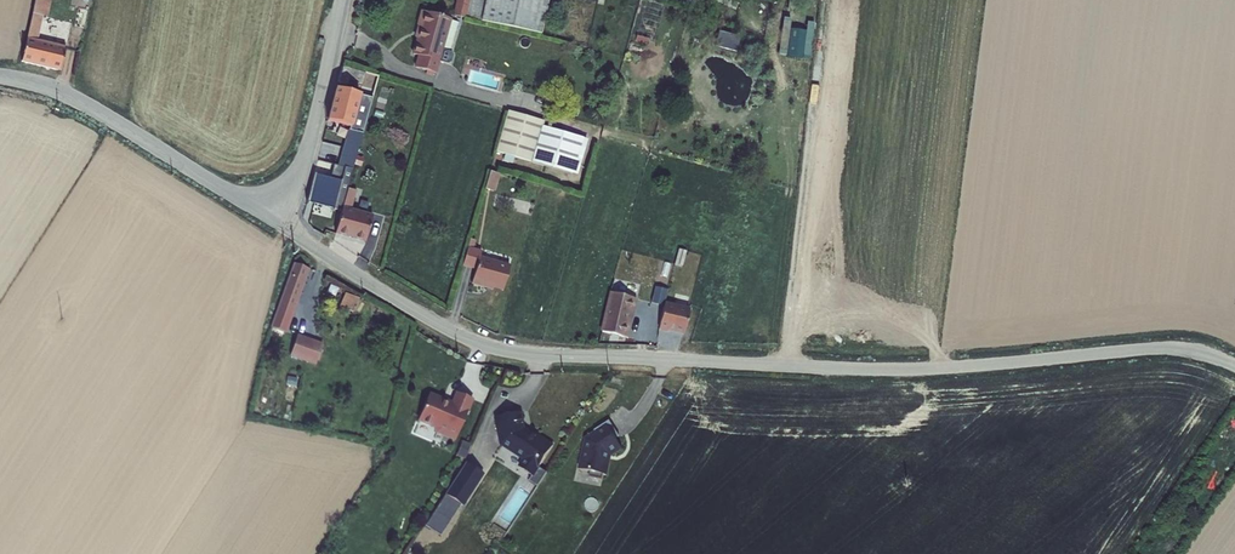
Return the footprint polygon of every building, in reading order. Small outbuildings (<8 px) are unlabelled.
[(32,14),(43,17),(48,18),(52,0),(35,0),(32,14)] [(453,16),(466,19),(470,0),(456,0),(453,16)] [(466,19),(541,35),(548,0),(470,0),(466,19)] [(788,9),(795,10),(796,0),(789,0),(788,9)] [(452,20),(420,10),(416,26),(417,26),(414,38),(416,39),(411,54),(417,56),(414,68),(427,71),(434,73),(436,74),(440,62),(448,64),(451,62),(453,56),(451,52),(443,50),(452,20)] [(43,17),(32,14),(27,38),(38,40),(43,17)] [(807,22),(800,21),(795,58),(802,59),(807,22)] [(815,23),(807,22),(802,59),(810,59),(815,23)] [(740,37),(719,31),(715,47),(736,53),(740,37)] [(27,38),(22,63),(60,72),(66,47),(38,40),(27,38)] [(359,96),(334,90),(325,123),(350,128),(350,129),(360,96),(359,96)] [(359,96),(360,96),(350,129),(350,128),(349,131),(362,134),(372,99),(359,95),(359,96)] [(543,127),(545,121),(509,111),(496,152),(531,162),(542,126),(543,127)] [(578,176),(588,140),(543,127),(542,126),(531,162),(578,176)] [(349,131),(347,130),(338,166),(352,170),(354,165),(356,156),(362,134),(349,131)] [(356,156),(354,165),(361,167),(363,158),(356,156)] [(330,177),(314,174),(306,204),(341,213),(342,207),(347,189),(352,170),(338,166),(334,165),(330,177)] [(495,192),(500,175),(490,172),(485,189),(495,192)] [(356,191),(347,189),(342,207),(351,210),(356,191)] [(351,210),(342,207),(341,213),(335,235),(365,243),(373,216),(351,210)] [(468,247),(462,266),(475,271),(471,285),(492,291),(493,289),(503,292),(510,265),(479,256),(480,251),(474,249),(468,247)] [(687,252),(679,249),(675,265),(683,267),(687,252)] [(310,269),(293,263),(270,328),(287,333),(310,269)] [(664,307),(665,303),(668,291),(655,288),(651,304),(664,307)] [(637,299),(609,292),(600,332),(628,339),(637,299)] [(359,299),(345,294),(339,307),(353,313),(359,299)] [(684,335),(690,309),(665,303),(664,307),(659,331),(668,332),(668,331),(684,335)] [(315,366),(323,344),(297,335),(289,357),(315,366)] [(469,409),(474,398),(455,390),(451,400),(430,390),(418,419),(434,426),(436,432),(455,440),(468,409),(469,409)] [(522,411),(493,417),(500,444),(522,459),(518,466),(532,475),(528,481),(537,486),(547,471),(540,466),(554,443),(533,430),(532,431),(525,427),(522,411)] [(619,436),(609,419),(594,429),(594,430),(585,437),(578,469),(589,471),(589,476),(602,479),(603,473),(608,474),(612,455),(622,448),(617,438),(619,436)] [(471,443),(463,440),(456,455),(466,458),(471,443)] [(462,506),(483,472),(465,461),(424,525),(441,536),(461,505),(462,506)]
